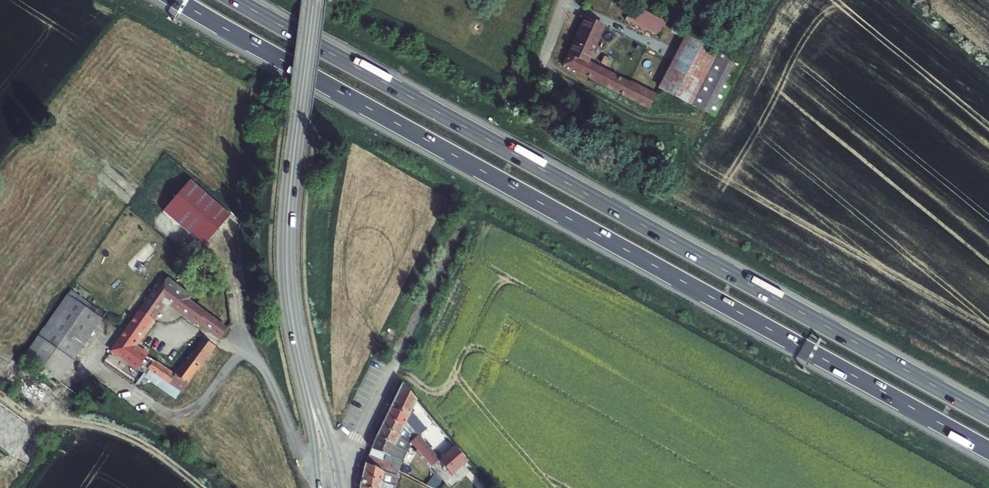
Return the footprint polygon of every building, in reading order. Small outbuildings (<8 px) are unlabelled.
[(632,5),(625,19),(659,37),(666,22),(632,5)] [(585,19),(564,65),(647,108),(654,95),(630,83),(630,84),(587,62),(603,27),(585,19)] [(720,50),(685,32),(657,88),(691,105),(720,50)] [(720,50),(691,105),(714,117),(742,61),(720,50)] [(232,214),(191,180),(163,212),(204,246),(232,214)] [(154,291),(111,351),(146,375),(144,377),(175,399),(180,392),(181,393),(188,384),(186,382),(213,345),(203,339),(175,377),(132,347),(162,304),(165,306),(169,305),(170,303),(197,323),(198,321),(219,337),(226,329),(188,300),(190,297),(167,279),(157,293),(154,291)] [(106,314),(71,291),(24,359),(59,382),(106,314)] [(90,380),(83,390),(90,395),(97,385),(90,380)] [(402,384),(390,408),(407,417),(406,422),(409,426),(417,436),(425,429),(411,412),(416,400),(402,384)] [(407,417),(390,408),(385,418),(403,427),(406,422),(407,417)] [(385,418),(381,427),(399,436),(401,431),(403,427),(385,418)] [(417,436),(409,426),(402,432),(410,442),(417,436)] [(381,427),(376,437),(395,445),(405,449),(407,441),(398,437),(399,436),(381,427)] [(410,442),(412,445),(430,467),(437,461),(417,436),(410,442)] [(386,455),(384,461),(400,467),(403,459),(392,454),(395,445),(376,437),(371,449),(386,455)] [(437,461),(450,476),(468,461),(454,445),(437,461)] [(380,471),(384,461),(386,455),(371,449),(365,462),(365,463),(380,471)] [(362,476),(394,487),(397,478),(380,471),(365,463),(362,476)] [(359,487),(362,487),(394,487),(362,476),(359,486),(359,487)]
